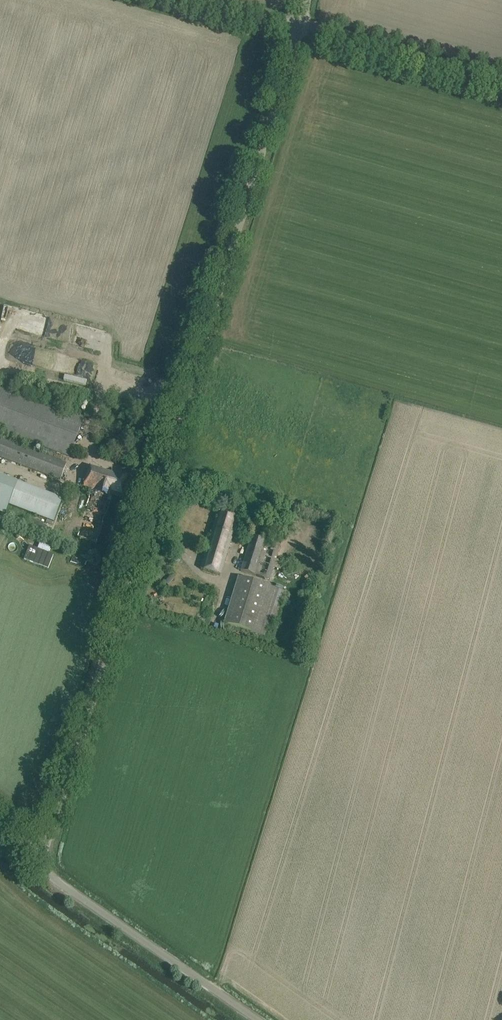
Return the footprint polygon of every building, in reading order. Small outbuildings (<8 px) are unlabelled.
[(91,347),(94,335),(41,322),(38,334),(91,347)] [(64,375),(63,380),(86,386),(87,381),(64,375)] [(0,438),(0,457),(60,480),(67,463),(36,450),(39,444),(69,456),(85,418),(0,385),(0,429),(30,441),(27,448),(0,438)] [(89,491),(74,537),(96,544),(98,537),(99,537),(104,523),(103,522),(105,515),(106,516),(113,495),(121,498),(127,478),(89,466),(82,489),(89,491)] [(10,505),(54,522),(63,499),(0,476),(0,512),(6,514),(10,505)] [(219,512),(201,569),(220,575),(238,518),(219,512)] [(256,531),(255,537),(251,536),(241,571),(270,580),(275,567),(281,570),(283,562),(277,559),(280,545),(259,539),(261,533),(256,531)] [(27,546),(23,559),(48,568),(52,555),(27,546)] [(239,577),(224,624),(265,636),(279,590),(239,577)]
